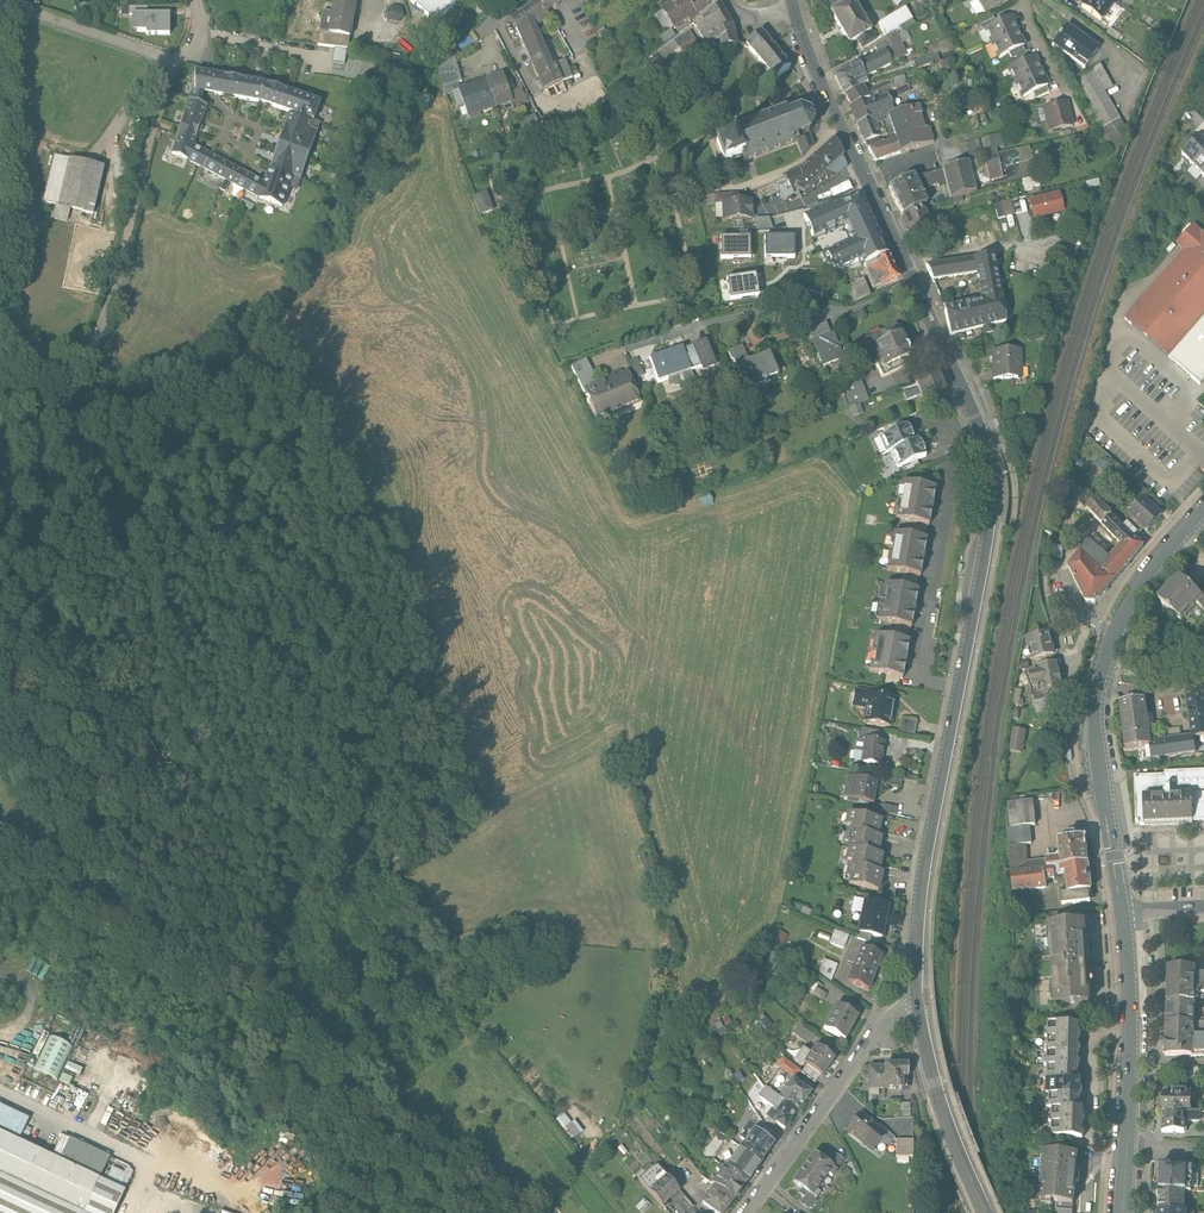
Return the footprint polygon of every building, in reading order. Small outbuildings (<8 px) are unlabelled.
[(330,11),(323,10),(317,44),(348,49),(356,1),(350,0),(332,0),(330,11)] [(437,22),(457,0),(412,0),(437,22)] [(526,5),(534,24),(550,13),(547,7),(541,0),(533,0),(526,5)] [(697,14),(687,1),(686,0),(669,0),(672,3),(660,12),(672,28),(687,17),(689,20),(697,14)] [(687,1),(697,14),(716,0),(689,0),(687,1)] [(852,45),(859,40),(865,48),(901,27),(905,32),(919,23),(909,7),(870,26),(854,0),(828,0),(852,45)] [(988,10),(1007,0),(983,0),(988,10)] [(1081,13),(1101,25),(1113,5),(1104,0),(1089,0),(1081,13)] [(92,2),(80,3),(80,15),(95,15),(95,9),(92,9),(92,2)] [(725,12),(719,3),(703,15),(706,21),(725,12)] [(526,5),(509,16),(519,39),(537,30),(534,24),(526,5)] [(732,25),(725,12),(706,21),(696,26),(707,47),(710,46),(719,41),(716,33),(732,25)] [(170,14),(137,14),(137,32),(146,32),(146,35),(169,34),(170,14)] [(986,28),(994,44),(1020,31),(1012,15),(986,28)] [(737,44),(732,25),(716,33),(719,41),(710,46),(724,47),(737,44)] [(1087,39),(1068,26),(1055,45),(1075,58),(1087,39)] [(537,30),(519,39),(530,63),(549,54),(537,30)] [(692,31),(661,49),(668,61),(699,44),(692,31)] [(994,44),(1001,59),(1028,46),(1020,31),(994,44)] [(760,32),(746,44),(775,79),(790,67),(760,32)] [(861,63),(868,77),(913,53),(903,35),(878,48),(880,53),(861,63)] [(346,61),(347,49),(337,48),(336,60),(346,61)] [(549,54),(530,63),(544,91),(547,89),(562,82),(553,64),(549,54)] [(944,60),(942,54),(918,61),(920,68),(944,60)] [(1006,72),(1013,86),(1042,72),(1034,57),(1006,72)] [(455,58),(438,69),(442,87),(461,80),(455,58)] [(566,59),(553,64),(562,82),(564,81),(573,77),(566,59)] [(951,62),(943,64),(946,77),(954,75),(951,62)] [(861,63),(838,75),(848,95),(870,82),(868,77),(861,63)] [(486,77),(486,78),(497,107),(513,102),(502,71),(486,77)] [(264,84),(240,80),(207,74),(201,73),(201,72),(194,73),(194,90),(172,153),(185,158),(260,198),(282,206),(289,187),(296,190),(320,123),(313,121),(320,103),(264,84)] [(1013,86),(1020,101),(1049,87),(1042,72),(1013,86)] [(1107,129),(1124,118),(1097,73),(1080,83),(1107,129)] [(486,78),(458,88),(467,117),(497,107),(486,78)] [(562,82),(547,89),(553,102),(569,93),(564,81),(562,82)] [(865,85),(848,95),(855,105),(890,93),(896,89),(893,81),(869,91),(865,85)] [(855,105),(852,106),(858,125),(883,116),(884,120),(898,115),(890,93),(855,105)] [(422,97),(418,103),(424,107),(428,102),(422,97)] [(1072,102),(1050,108),(1056,132),(1078,126),(1072,102)] [(895,128),(899,139),(920,131),(916,120),(927,117),(923,106),(898,115),(884,120),(888,131),(895,128)] [(786,110),(732,130),(733,136),(742,156),(744,162),(798,141),(803,154),(813,145),(808,132),(809,132),(813,123),(809,113),(801,110),(788,115),(786,110)] [(858,125),(868,141),(889,134),(888,131),(884,120),(883,116),(858,125)] [(899,139),(871,149),(877,162),(936,141),(931,127),(920,131),(899,139)] [(1193,165),(1203,154),(1203,135),(1203,134),(1182,155),(1193,165)] [(742,156),(733,136),(716,143),(724,163),(742,156)] [(807,164),(785,178),(785,179),(768,187),(758,192),(761,199),(788,185),(793,194),(803,189),(826,168),(842,154),(834,140),(807,164)] [(971,143),(975,163),(988,160),(983,140),(971,143)] [(975,163),(916,178),(923,193),(949,183),(952,193),(1007,179),(1003,171),(1025,166),(1021,152),(988,160),(975,163)] [(842,154),(826,168),(828,171),(838,175),(847,166),(842,154)] [(1193,165),(1203,176),(1203,174),(1203,154),(1193,165)] [(107,167),(56,155),(44,201),(95,213),(96,211),(100,212),(102,204),(98,202),(99,197),(105,198),(108,184),(103,183),(107,167)] [(1025,180),(1028,192),(1042,188),(1038,176),(1025,180)] [(916,178),(887,193),(900,221),(926,208),(930,206),(923,193),(916,178)] [(486,192),(472,198),(479,216),(493,211),(486,192)] [(716,204),(723,204),(723,203),(737,202),(737,194),(715,195),(716,204)] [(842,267),(861,258),(871,253),(868,246),(882,240),(860,194),(841,202),(804,216),(813,237),(845,222),(853,240),(821,255),(824,261),(842,267)] [(1065,197),(1033,205),(1037,222),(1069,215),(1065,197)] [(723,203),(723,204),(724,219),(733,219),(733,221),(743,220),(742,219),(751,218),(750,201),(737,202),(723,203)] [(1006,202),(1008,217),(1017,216),(1015,201),(1006,202)] [(1001,216),(1007,214),(1004,204),(998,206),(1001,216)] [(926,208),(900,221),(908,236),(933,224),(926,208)] [(1203,319),(1203,235),(1194,226),(1176,246),(1185,253),(1124,321),(1170,359),(1203,319)] [(750,237),(720,237),(721,259),(751,258),(750,237)] [(794,237),(764,237),(765,258),(795,258),(794,237)] [(861,258),(864,264),(888,254),(882,240),(868,246),(871,253),(861,258)] [(977,274),(981,287),(1008,281),(1000,249),(973,256),(977,274)] [(888,254),(864,264),(875,287),(899,277),(888,254)] [(953,260),(957,279),(977,274),(973,256),(953,260)] [(928,266),(933,284),(957,279),(953,260),(928,266)] [(756,274),(727,278),(730,300),(759,295),(756,274)] [(863,280),(848,287),(855,302),(870,296),(863,280)] [(1008,281),(981,287),(986,309),(1013,302),(1008,281)] [(986,309),(951,317),(957,341),(1019,326),(1013,302),(986,309)] [(1170,359),(1200,386),(1203,382),(1203,319),(1170,359)] [(884,369),(910,356),(895,325),(876,334),(882,345),(874,349),(884,369)] [(685,335),(690,348),(710,340),(705,327),(685,335)] [(835,335),(815,344),(826,369),(846,361),(835,335)] [(706,345),(683,353),(690,375),(714,368),(706,345)] [(731,353),(748,392),(781,378),(772,358),(751,367),(742,348),(731,353)] [(1021,354),(994,352),(993,385),(1020,386),(1021,354)] [(683,353),(650,363),(658,386),(690,375),(683,353)] [(586,360),(573,367),(584,390),(598,384),(586,360)] [(598,384),(584,390),(597,422),(641,405),(628,372),(598,384)] [(940,374),(919,385),(922,391),(908,398),(910,403),(923,397),(926,403),(933,400),(948,392),(940,374)] [(854,395),(830,403),(834,416),(858,408),(854,395)] [(936,408),(933,400),(926,403),(912,410),(916,417),(936,408)] [(883,427),(886,434),(905,425),(904,422),(902,419),(883,427)] [(914,441),(907,424),(905,425),(886,434),(879,437),(886,453),(891,451),(914,441)] [(926,455),(919,439),(914,441),(891,451),(898,468),(904,465),(917,459),(926,455)] [(947,453),(948,454),(954,451),(957,451),(956,445),(952,446),(949,447),(947,453)] [(917,459),(904,465),(907,472),(920,466),(918,463),(917,459)] [(920,477),(919,485),(933,487),(934,480),(920,477)] [(929,524),(935,487),(933,487),(919,485),(902,482),(896,519),(913,521),(926,524),(929,524)] [(1122,545),(1131,535),(1127,532),(1123,528),(1087,491),(1078,500),(1122,545)] [(1144,498),(1130,514),(1133,517),(1144,527),(1147,530),(1162,514),(1144,498)] [(1144,527),(1133,517),(1123,528),(1127,532),(1131,535),(1134,538),(1144,527)] [(926,524),(913,521),(911,528),(925,531),(926,524)] [(925,531),(911,528),(910,535),(924,538),(925,531)] [(920,575),(927,538),(924,538),(910,535),(894,533),(887,569),(904,572),(918,575),(920,575)] [(1089,543),(1069,567),(1086,601),(1095,602),(1117,576),(1131,560),(1143,546),(1134,538),(1131,535),(1122,545),(1113,556),(1109,554),(1105,558),(1089,543)] [(918,575),(904,572),(902,579),(916,582),(918,575)] [(1180,577),(1159,601),(1181,620),(1196,604),(1202,597),(1180,577)] [(915,589),(916,582),(902,579),(901,586),(915,589)] [(911,626),(918,589),(915,589),(901,586),(885,583),(878,620),(895,623),(909,625),(911,626)] [(1202,597),(1196,604),(1203,612),(1203,594),(1202,597)] [(909,625),(895,623),(894,630),(908,633),(909,625)] [(908,633),(894,630),(893,637),(906,640),(908,633)] [(1026,638),(1030,658),(1053,653),(1048,633),(1026,638)] [(903,677),(909,640),(906,640),(893,637),(876,634),(870,671),(886,674),(900,676),(903,677)] [(1045,693),(1061,690),(1055,664),(1040,667),(1040,670),(1028,672),(1034,700),(1046,697),(1045,693)] [(900,676),(886,674),(885,681),(899,683),(900,676)] [(890,726),(895,697),(855,690),(852,706),(867,708),(865,721),(890,726)] [(1190,736),(1193,736),(1193,742),(1203,741),(1203,696),(1185,698),(1190,736)] [(1145,699),(1118,703),(1124,753),(1142,750),(1141,742),(1150,741),(1145,699)] [(917,720),(903,718),(900,734),(914,736),(917,720)] [(866,739),(882,742),(884,732),(862,729),(860,740),(865,741),(866,739)] [(1190,736),(1168,739),(1170,757),(1195,754),(1193,742),(1193,736),(1190,736)] [(862,762),(880,766),(884,742),(882,742),(866,739),(865,741),(860,740),(859,741),(857,740),(855,752),(863,753),(862,762)] [(1150,741),(1141,742),(1142,750),(1144,760),(1170,757),(1168,739),(1150,741)] [(1135,824),(1144,823),(1193,822),(1192,795),(1203,795),(1203,769),(1164,770),(1164,775),(1134,775),(1135,824)] [(873,803),(877,782),(850,777),(848,787),(843,787),(841,797),(873,803)] [(902,779),(888,777),(887,785),(901,787),(902,779)] [(1193,822),(1203,822),(1203,795),(1192,795),(1193,822)] [(898,807),(884,804),(882,812),(896,814),(898,807)] [(850,849),(877,855),(881,838),(877,837),(881,821),(848,814),(846,825),(850,826),(845,848),(850,849)] [(1058,857),(1060,874),(1092,871),(1088,835),(1057,838),(1058,857)] [(846,883),(878,890),(882,873),(878,872),(881,856),(877,855),(850,849),(847,860),(850,861),(846,883)] [(1060,874),(1058,857),(1045,858),(1046,870),(1013,873),(1015,892),(1025,891),(1027,911),(1063,907),(1060,874)] [(1060,874),(1063,907),(1095,904),(1092,871),(1060,874)] [(881,936),(888,907),(856,900),(853,911),(865,914),(861,931),(881,936)] [(796,904),(792,910),(799,914),(803,909),(796,904)] [(1093,963),(1090,921),(1050,924),(1053,966),(1093,963)] [(849,937),(835,931),(830,944),(844,950),(849,937)] [(882,956),(862,948),(849,981),(870,989),(882,956)] [(837,965),(824,960),(820,972),(831,981),(837,965)] [(1095,1006),(1093,963),(1053,966),(1055,1008),(1095,1006)] [(1164,994),(1194,995),(1195,974),(1195,968),(1165,967),(1164,994)] [(1194,995),(1203,996),(1203,974),(1195,974),(1194,995)] [(1193,1024),(1194,995),(1164,994),(1163,1022),(1193,1024)] [(858,1016),(837,1005),(824,1029),(845,1040),(858,1016)] [(773,1025),(764,1015),(757,1021),(766,1031),(773,1025)] [(1049,1036),(1081,1037),(1081,1022),(1049,1021),(1049,1036)] [(1193,1024),(1163,1022),(1161,1057),(1191,1058),(1191,1057),(1193,1024)] [(1193,1024),(1191,1057),(1203,1057),(1203,1050),(1203,1024),(1193,1024)] [(814,1036),(800,1025),(793,1033),(808,1044),(814,1036)] [(74,1047),(50,1036),(35,1069),(58,1080),(74,1047)] [(1049,1051),(1080,1052),(1081,1037),(1049,1036),(1049,1051)] [(835,1059),(817,1046),(811,1054),(805,1063),(822,1076),(835,1059)] [(805,1063),(811,1054),(803,1048),(794,1061),(802,1067),(805,1063)] [(1049,1067),(1080,1067),(1080,1052),(1049,1051),(1049,1067)] [(799,1072),(786,1062),(781,1069),(794,1079),(799,1072)] [(885,1066),(869,1066),(869,1088),(893,1089),(893,1090),(903,1090),(903,1078),(908,1079),(908,1065),(885,1065),(885,1066)] [(1052,1081),(1080,1082),(1080,1067),(1049,1067),(1049,1082),(1052,1081)] [(1052,1081),(1051,1095),(1084,1097),(1085,1083),(1080,1082),(1052,1081)] [(751,1094),(743,1082),(737,1086),(745,1098),(751,1094)] [(764,1090),(798,1114),(811,1095),(793,1082),(784,1095),(769,1084),(764,1090)] [(767,1118),(785,1131),(798,1114),(764,1090),(759,1097),(774,1108),(767,1118)] [(1160,1092),(1159,1119),(1183,1119),(1183,1127),(1199,1127),(1199,1115),(1189,1115),(1190,1093),(1160,1092)] [(1083,1113),(1084,1097),(1051,1095),(1050,1111),(1054,1111),(1083,1113)] [(910,1103),(902,1103),(902,1116),(910,1116),(910,1103)] [(17,1143),(27,1123),(0,1111),(0,1135),(17,1143)] [(1087,1127),(1088,1112),(1083,1113),(1054,1111),(1054,1125),(1087,1127)] [(564,1113),(556,1120),(571,1138),(584,1132),(575,1121),(572,1124),(564,1113)] [(876,1127),(860,1113),(846,1130),(862,1144),(864,1142),(874,1149),(879,1143),(887,1133),(879,1127),(876,1127)] [(739,1134),(747,1140),(754,1130),(758,1125),(750,1119),(739,1134)] [(1159,1119),(1158,1137),(1182,1138),(1183,1127),(1183,1119),(1159,1119)] [(1087,1142),(1087,1127),(1054,1125),(1053,1141),(1087,1142)] [(774,1145),(754,1130),(747,1140),(742,1147),(762,1161),(774,1145)] [(701,1153),(711,1158),(726,1136),(717,1132),(701,1153)] [(894,1139),(887,1133),(879,1143),(884,1147),(894,1139)] [(123,1193),(94,1180),(56,1161),(17,1143),(0,1135),(0,1212),(114,1212),(123,1193)] [(56,1161),(94,1180),(104,1158),(66,1140),(56,1161)] [(896,1157),(913,1157),(913,1140),(896,1140),(896,1157)] [(762,1161),(742,1147),(726,1168),(747,1183),(762,1161)] [(1079,1154),(1045,1151),(1041,1205),(1075,1207),(1079,1154)] [(814,1154),(804,1169),(823,1182),(828,1174),(833,1167),(829,1165),(814,1154)] [(829,1165),(833,1167),(828,1174),(833,1177),(844,1160),(836,1155),(829,1165)] [(857,1173),(852,1163),(847,1165),(852,1176),(857,1173)] [(1190,1191),(1191,1168),(1173,1167),(1171,1165),(1161,1164),(1158,1166),(1158,1172),(1160,1174),(1159,1189),(1185,1191),(1190,1191)] [(650,1192),(667,1178),(658,1166),(654,1166),(638,1179),(650,1192)] [(734,1201),(747,1183),(726,1168),(724,1167),(711,1184),(714,1186),(734,1201)] [(817,1191),(823,1182),(804,1169),(794,1183),(804,1190),(801,1194),(806,1198),(809,1193),(813,1196),(817,1191)] [(680,1193),(667,1178),(650,1192),(663,1208),(680,1193)] [(734,1201),(714,1186),(702,1203),(716,1212),(725,1212),(734,1201)] [(1184,1211),(1185,1191),(1159,1189),(1158,1210),(1184,1211)] [(806,1198),(801,1204),(809,1209),(820,1193),(817,1191),(813,1196),(809,1193),(806,1198)]
